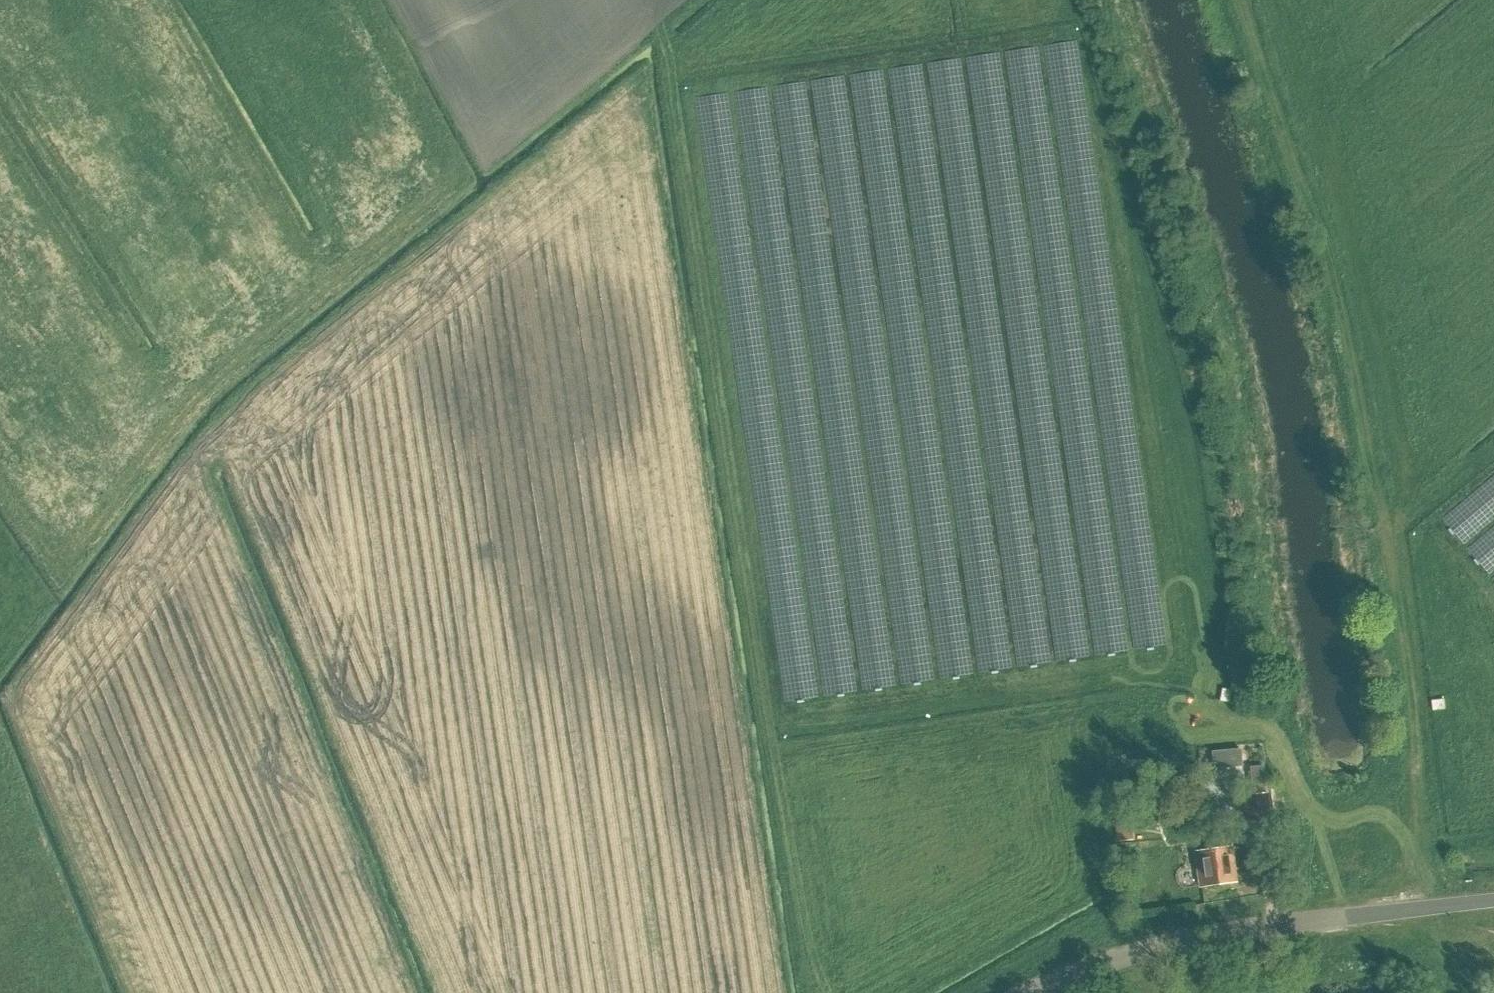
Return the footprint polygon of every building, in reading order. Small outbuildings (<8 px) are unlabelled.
[(1241,750),(1214,752),(1215,768),(1243,765),(1241,750)] [(1251,768),(1253,788),(1266,787),(1264,767),(1251,768)] [(1268,801),(1267,793),(1245,795),(1245,803),(1268,801)] [(1117,822),(1119,840),(1132,839),(1131,821),(1117,822)] [(1196,855),(1201,890),(1235,885),(1230,850),(1196,855)]
